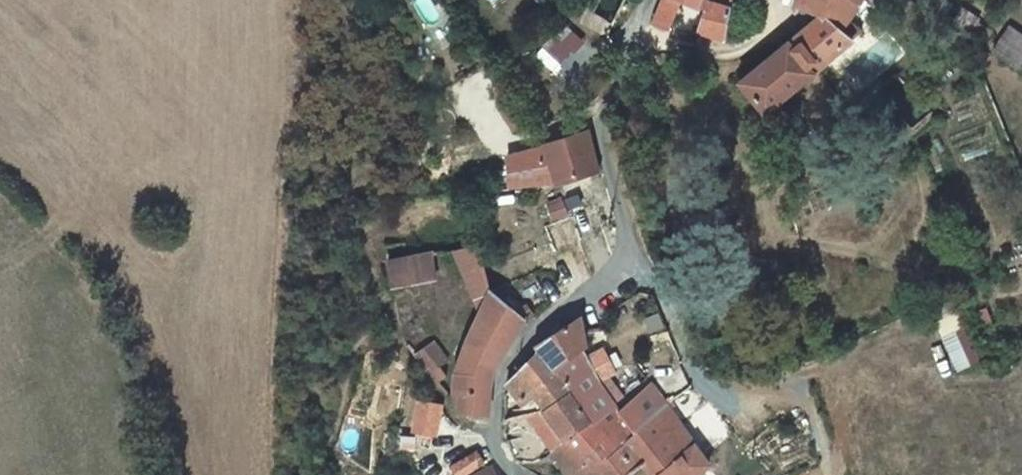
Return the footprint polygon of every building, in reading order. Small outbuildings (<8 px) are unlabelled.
[(649,33),(666,39),(682,12),(699,20),(695,40),(721,47),(727,39),(730,25),(733,0),(716,0),(714,3),(709,0),(663,0),(649,33)] [(761,0),(733,0),(730,25),(757,28),(761,0)] [(860,0),(796,0),(793,5),(818,23),(745,91),(776,123),(825,76),(868,35),(849,15),(860,0)] [(910,15),(917,4),(910,0),(888,0),(910,15)] [(566,19),(543,41),(564,62),(587,40),(566,19)] [(1021,80),(1021,39),(1013,32),(993,60),(1021,80)] [(590,136),(553,149),(560,171),(566,188),(601,177),(590,136)] [(397,285),(442,277),(437,248),(391,256),(397,285)] [(476,328),(490,298),(480,251),(457,256),(476,328)] [(535,326),(490,298),(476,328),(465,353),(449,401),(461,416),(495,415),(493,389),(504,366),(535,326)] [(945,332),(959,369),(982,360),(968,324),(945,332)] [(560,377),(586,357),(591,352),(588,337),(580,326),(542,355),(546,360),(560,377)] [(422,337),(409,345),(422,370),(439,390),(449,383),(443,374),(450,369),(433,343),(428,348),(422,337)] [(595,424),(621,404),(586,357),(560,377),(572,394),(595,424)] [(572,394),(560,377),(546,360),(514,389),(527,407),(538,397),(549,412),(572,394)] [(625,409),(641,429),(670,407),(654,385),(625,409)] [(582,431),(596,448),(607,439),(595,424),(572,394),(549,412),(559,427),(569,441),(582,431)] [(679,400),(670,407),(641,429),(628,440),(647,466),(654,474),(703,474),(712,467),(677,415),(686,409),(679,400)] [(625,409),(621,404),(595,424),(607,439),(596,448),(607,462),(617,474),(635,474),(647,466),(628,440),(641,429),(625,409)] [(419,408),(414,435),(439,439),(444,417),(443,412),(419,408)] [(596,448),(582,431),(569,441),(556,457),(570,474),(587,474),(607,462),(596,448)] [(479,453),(437,474),(467,474),(487,465),(479,453)] [(607,462),(587,474),(617,474),(607,462)]
